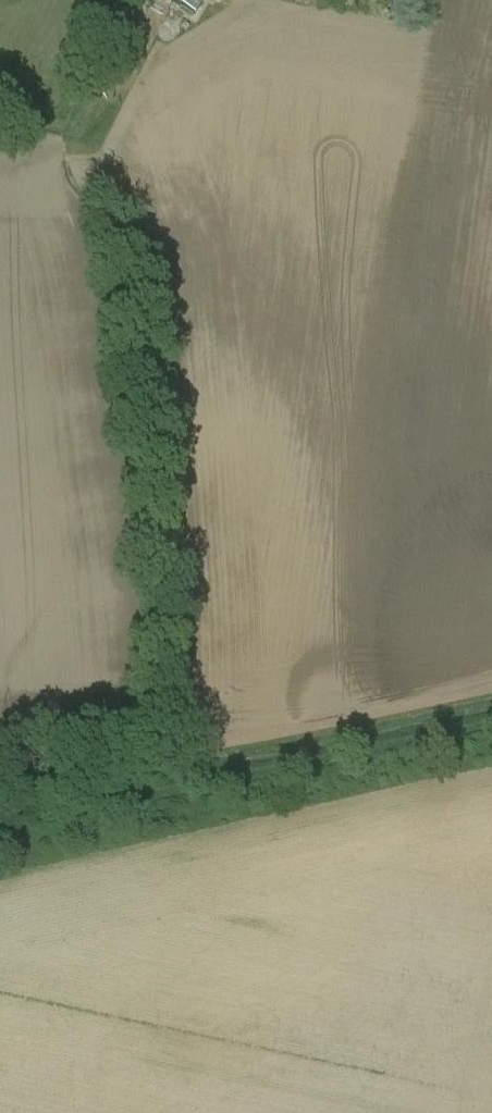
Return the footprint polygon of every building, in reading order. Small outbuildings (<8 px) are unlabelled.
[(201,0),(173,0),(194,12),(201,0)]
